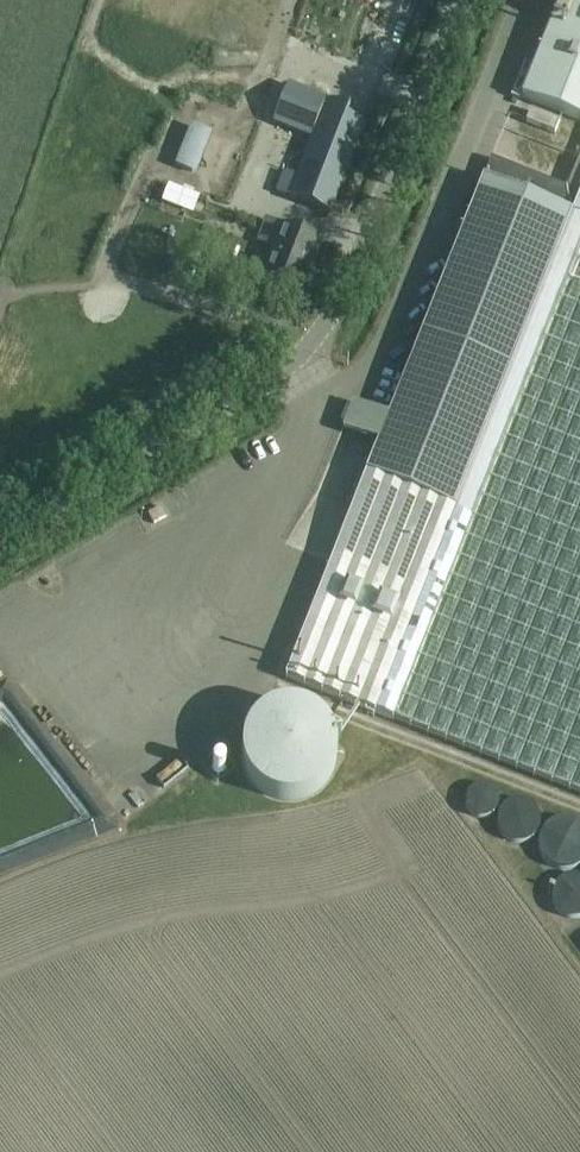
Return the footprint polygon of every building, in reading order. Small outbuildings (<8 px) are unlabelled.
[(521,98),(579,122),(579,9),(560,1),(521,98)] [(278,195),(307,207),(330,215),(364,127),(346,119),(349,110),(289,87),(273,127),(311,142),(296,180),(285,176),(278,195)] [(559,124),(530,112),(525,124),(554,135),(559,124)] [(287,172),(287,141),(263,141),(263,172),(287,172)] [(579,795),(579,161),(578,160),(566,190),(490,159),(482,179),(568,213),(452,506),(366,472),(285,678),(579,795)] [(377,444),(366,472),(452,506),(568,213),(482,179),(388,418),(353,404),(342,431),(377,444)] [(163,199),(191,210),(195,200),(167,189),(163,199)] [(265,274),(280,280),(302,288),(319,243),(262,221),(255,240),(275,248),(265,274)] [(311,710),(307,708),(303,707),(299,706),(295,705),(291,704),(287,704),(283,705),(279,705),(275,706),(271,708),(267,709),(264,711),(260,713),(257,716),(254,719),(251,722),(249,725),(246,729),(244,732),(243,736),(242,740),(241,744),(240,748),(240,753),(240,757),(241,761),(242,765),(243,769),(245,773),(247,776),(249,780),(251,783),(254,786),(257,789),(260,792),(264,794),(268,796),(271,797),(275,799),(279,800),(283,800),(288,801),(292,800),(296,800),(300,799),(304,798),(308,797),(311,795),(315,793),(318,790),(321,787),(324,785),(327,781),(329,778),(331,774),(333,771),(334,767),(335,763),(336,759),(336,754),(336,750),(336,746),(335,742),(334,738),(333,734),(331,730),(329,727),(327,723),(324,720),(321,717),(318,715),(315,712),(311,710)] [(492,790),(491,789),(488,788),(487,787),(484,786),(481,786),(478,787),(477,787),(474,788),(472,790),(471,791),(469,793),(467,795),(467,797),(466,798),(466,799),(465,802),(465,804),(465,805),(466,808),(467,811),(468,812),(470,814),(471,815),(473,817),(474,818),(477,819),(480,820),(481,820),(484,820),(485,819),(488,819),(490,818),(492,816),(493,815),(495,813),(497,811),(497,810),(498,808),(498,807),(499,804),(499,802),(498,799),(498,798),(497,795),(495,793),(494,792),(492,790)] [(535,811),(533,808),(530,806),(527,804),(525,803),(522,803),(520,802),(516,803),(513,803),(509,805),(506,806),(503,809),(502,810),(501,812),(500,813),(499,815),(499,817),(498,818),(498,822),(497,824),(498,827),(498,829),(499,831),(500,834),(501,836),(504,839),(507,841),(508,842),(510,843),(514,844),(517,844),(521,844),(523,844),(525,843),(528,842),(531,840),(534,837),(535,836),(536,834),(538,831),(539,827),(539,823),(539,821),(539,820),(538,818),(538,816),(537,814),(535,811)] [(567,819),(562,819),(560,819),(558,819),(555,820),(551,822),(547,825),(546,826),(543,830),(542,831),(541,833),(540,836),(539,838),(538,840),(538,842),(538,844),(538,847),(538,849),(539,851),(539,853),(540,856),(541,858),(542,859),(544,861),(545,863),(547,865),(551,867),(553,868),(557,870),(559,870),(562,871),(566,871),(568,870),(573,869),(575,868),(577,867),(579,865),(579,824),(577,822),(575,821),(573,820),(569,819),(567,819)] [(579,879),(577,878),(574,878),(570,879),(567,880),(563,881),(562,882),(559,885),(557,887),(555,891),(554,892),(554,894),(553,896),(553,900),(553,901),(553,903),(554,907),(555,908),(556,910),(557,911),(559,914),(561,915),(562,917),(564,917),(567,919),(569,919),(573,920),(577,920),(578,919),(579,919),(579,879)]
